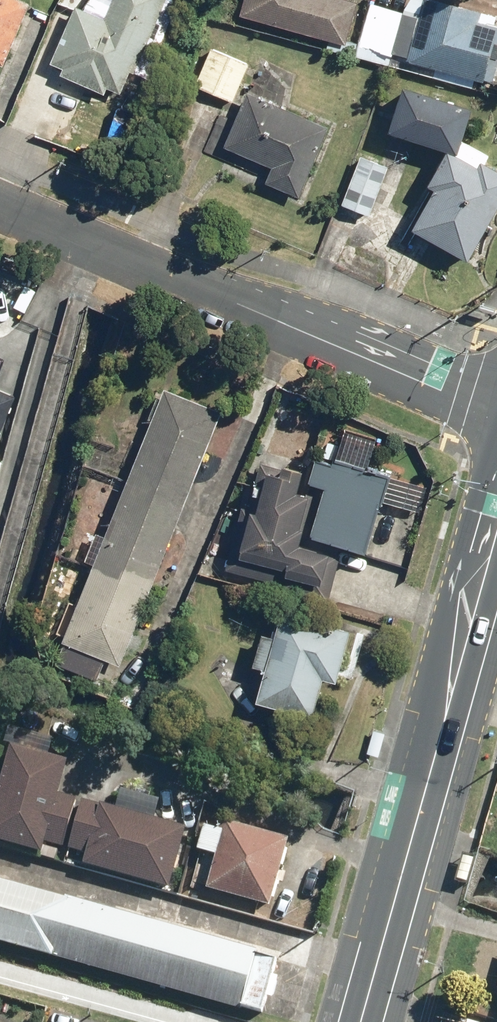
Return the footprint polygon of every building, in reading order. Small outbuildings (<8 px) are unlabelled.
[(20,0),(0,0),(0,64),(4,66),(30,4),(20,0)] [(77,6),(52,64),(63,69),(60,76),(107,96),(110,89),(121,94),(131,72),(135,73),(166,0),(114,0),(106,19),(77,6)] [(240,17),(347,46),(358,2),(349,0),(244,0),(240,17)] [(442,0),(422,0),(406,61),(491,83),(496,60),(496,27),(479,22),(482,10),(442,0)] [(250,65),(212,48),(195,86),(234,102),(250,65)] [(472,107),(404,86),(390,131),(458,152),(472,107)] [(330,127),(247,92),(224,147),(273,167),(266,184),(300,198),(330,127)] [(449,150),(429,184),(436,188),(412,229),(468,262),(496,212),(496,170),(482,161),(479,167),(449,150)] [(389,166),(362,156),(342,205),(369,216),(389,166)] [(14,392),(0,386),(0,426),(14,392)] [(222,412),(163,389),(62,643),(120,666),(222,412)] [(310,482),(326,487),(311,536),(366,553),(390,474),(336,458),(334,462),(318,457),(310,482)] [(260,462),(247,508),(241,507),(224,569),(282,585),(280,590),(328,603),(342,553),(301,541),(314,495),(298,491),(304,471),(284,465),(283,468),(260,462)] [(351,631),(282,611),(275,637),(261,634),(252,665),(265,669),(256,700),(312,716),(323,677),(337,681),(351,631)] [(385,733),(374,730),(367,753),(379,756),(385,733)] [(12,757),(0,803),(0,840),(52,853),(56,835),(74,840),(86,794),(70,790),(74,772),(12,757)] [(191,827),(111,804),(94,865),(173,888),(191,827)] [(288,839),(225,822),(222,832),(205,828),(198,851),(217,857),(208,889),(269,906),(288,839)] [(457,880),(468,883),(474,860),(463,857),(457,880)] [(0,877),(0,942),(241,1012),(243,1005),(261,1010),(276,960),(257,955),(258,952),(0,877)]
